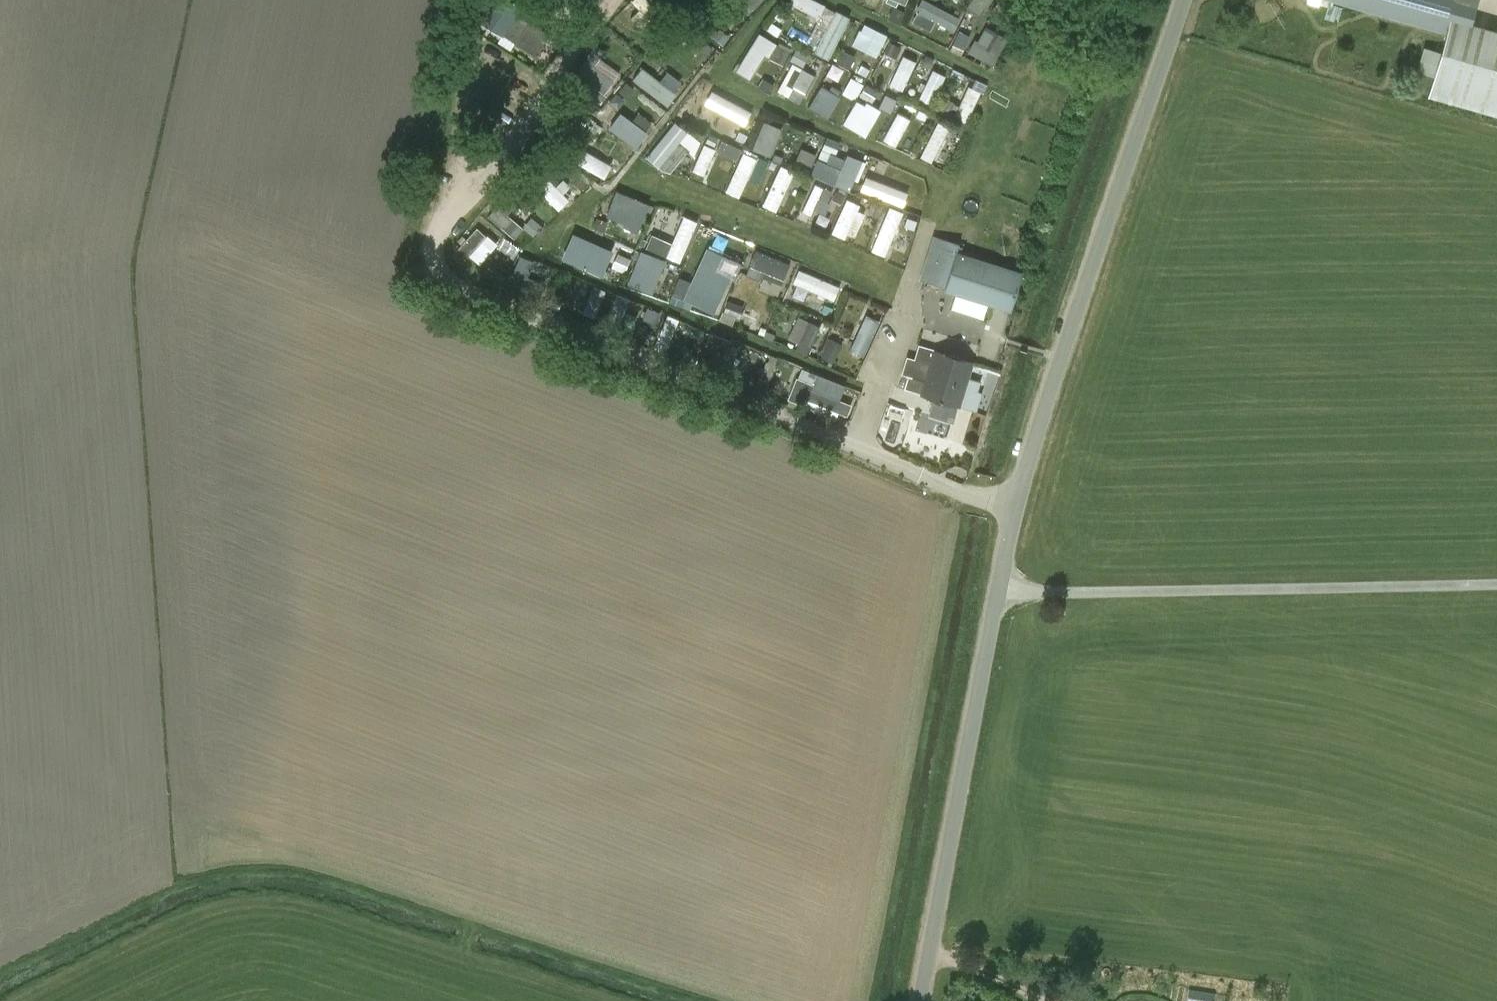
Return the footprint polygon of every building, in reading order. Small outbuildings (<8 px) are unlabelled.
[(473,27),(523,43),(533,11),(498,0),(482,0),(473,27)] [(762,0),(743,0),(753,10),(762,0)] [(814,23),(825,5),(817,0),(794,0),(789,8),(814,23)] [(960,14),(927,0),(920,0),(911,21),(930,30),(934,21),(954,30),(960,14)] [(1307,4),(1318,7),(1319,5),(1328,7),(1325,21),(1339,24),(1342,8),(1334,6),(1335,0),(1308,0),(1307,4)] [(1446,32),(1428,95),(1496,115),(1496,32),(1450,18),(1455,0),(1336,0),(1446,32)] [(813,50),(829,59),(852,18),(837,9),(813,50)] [(879,56),(889,33),(862,22),(852,45),(879,56)] [(970,53),(994,63),(1006,36),(983,25),(970,53)] [(749,77),(773,40),(759,31),(735,68),(749,77)] [(594,68),(604,49),(591,42),(568,85),(600,103),(613,78),(594,68)] [(847,70),(857,59),(846,49),(836,60),(847,70)] [(888,81),(902,90),(919,62),(905,54),(888,81)] [(776,88),(789,96),(796,85),(805,91),(815,74),(793,61),(776,88)] [(684,82),(664,67),(657,77),(641,65),(631,78),(666,104),(684,82)] [(931,101),(944,73),(933,68),(920,96),(931,101)] [(859,97),(862,80),(848,77),(844,94),(859,97)] [(712,96),(717,88),(705,81),(686,113),(715,129),(729,105),(712,96)] [(823,84),(809,103),(827,117),(841,98),(823,84)] [(968,120),(981,91),(970,86),(957,115),(968,120)] [(866,136),(881,110),(857,96),(843,122),(866,136)] [(633,147),(646,133),(616,106),(603,120),(633,147)] [(898,110),(883,138),(898,146),(913,118),(898,110)] [(589,138),(595,127),(577,116),(570,127),(589,138)] [(728,133),(743,141),(751,124),(736,116),(728,133)] [(675,120),(645,155),(659,167),(682,142),(691,150),(699,141),(675,120)] [(763,120),(751,147),(771,155),(782,128),(763,120)] [(921,155),(941,164),(947,151),(940,148),(950,126),(937,120),(921,155)] [(721,138),(716,149),(736,158),(741,148),(721,138)] [(821,141),(824,154),(837,151),(835,138),(821,141)] [(567,142),(561,155),(606,175),(612,161),(567,142)] [(705,175),(715,146),(702,142),(692,171),(705,175)] [(725,190),(741,197),(758,157),(742,150),(725,190)] [(817,164),(814,171),(849,188),(862,161),(846,154),(837,174),(817,164)] [(779,164),(761,204),(776,211),(794,171),(779,164)] [(902,206),(908,192),(866,174),(860,188),(902,206)] [(558,209),(569,199),(546,175),(536,186),(558,209)] [(803,209),(823,216),(832,189),(812,182),(803,209)] [(518,236),(524,225),(506,214),(516,198),(503,189),(486,217),(518,236)] [(616,189),(604,216),(638,231),(649,204),(616,189)] [(834,225),(844,230),(850,218),(861,223),(870,206),(849,195),(834,225)] [(885,213),(870,247),(886,254),(900,219),(885,213)] [(672,241),(651,232),(645,246),(682,261),(699,221),(683,214),(672,241)] [(523,227),(535,237),(544,226),(531,216),(523,227)] [(576,222),(561,259),(602,275),(617,238),(576,222)] [(476,225),(452,253),(473,271),(497,243),(476,225)] [(1023,273),(957,252),(959,243),(933,235),(919,280),(945,288),(945,289),(1011,310),(1023,273)] [(705,246),(681,301),(714,315),(738,259),(705,246)] [(762,279),(759,288),(779,295),(791,261),(755,248),(746,273),(762,279)] [(653,293),(666,258),(639,249),(627,284),(653,293)] [(789,292),(804,299),(808,288),(836,299),(841,285),(798,268),(789,292)] [(597,307),(605,290),(596,286),(588,303),(597,307)] [(614,293),(609,320),(624,322),(628,295),(614,293)] [(865,312),(883,319),(887,307),(870,300),(865,312)] [(863,313),(851,349),(867,355),(879,319),(863,313)] [(668,348),(676,317),(666,314),(658,345),(668,348)] [(807,354),(821,324),(801,315),(787,344),(807,354)] [(953,423),(958,404),(960,405),(973,362),(935,351),(929,368),(908,362),(904,374),(908,376),(904,388),(934,397),(929,416),(953,423)] [(774,391),(845,420),(851,404),(837,398),(843,383),(786,360),(774,391)] [(843,385),(840,399),(854,402),(857,388),(843,385)]
